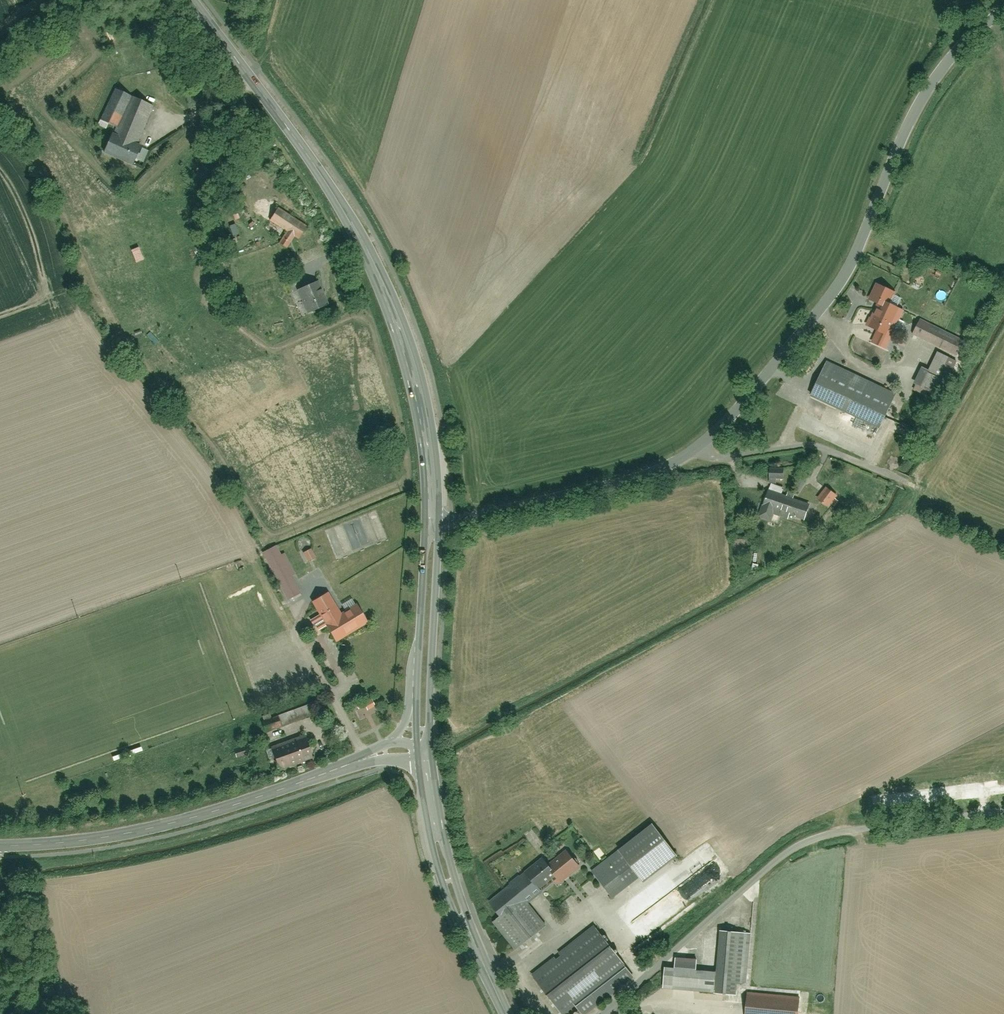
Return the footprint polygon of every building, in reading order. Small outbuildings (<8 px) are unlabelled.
[(162,63),(157,75),(174,82),(179,70),(162,63)] [(116,91),(103,120),(122,129),(120,134),(115,132),(105,153),(138,168),(147,146),(140,142),(157,105),(138,97),(136,99),(116,91)] [(282,206),(270,223),(289,235),(281,246),(288,250),(295,239),(299,242),(310,225),(282,206)] [(282,277),(285,285),(303,277),(300,270),(282,277)] [(324,282),(300,293),(309,315),(333,304),(324,282)] [(881,302),(857,353),(884,365),(900,329),(905,332),(912,316),(881,302)] [(923,322),(915,340),(962,360),(970,342),(923,322)] [(918,385),(945,397),(960,362),(939,353),(932,370),(926,367),(918,385)] [(829,366),(814,399),(882,431),(897,398),(829,366)] [(772,469),(771,482),(789,482),(790,470),(772,469)] [(813,501),(768,489),(760,519),(775,522),(777,514),(807,522),(813,501)] [(822,502),(834,509),(841,497),(830,490),(822,502)] [(737,557),(749,556),(748,538),(736,539),(737,557)] [(307,609),(300,595),(304,593),(282,547),(266,554),(288,601),(292,599),(299,613),(307,609)] [(330,627),(338,643),(372,625),(359,606),(343,615),(331,594),(317,601),(325,616),(316,622),(321,632),(330,627)] [(284,718),(289,730),(315,721),(311,709),(284,718)] [(275,749),(282,771),(316,760),(308,738),(275,749)] [(612,859),(631,886),(678,853),(658,826),(612,859)] [(557,882),(562,888),(584,871),(569,852),(550,866),(547,862),(486,910),(520,954),(554,927),(533,900),(557,882)] [(564,1013),(588,1013),(635,978),(597,929),(535,976),(564,1013)] [(736,936),(707,934),(706,964),(669,962),(668,988),(720,991),(720,989),(741,990),(741,985),(750,985),(753,936),(736,935),(736,936)] [(807,997),(750,996),(750,1013),(807,1013),(807,997)]
